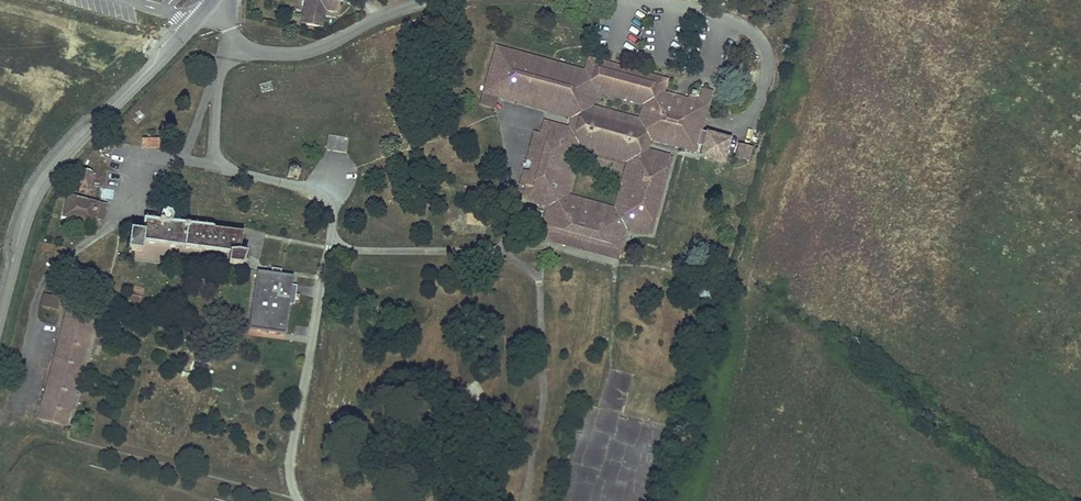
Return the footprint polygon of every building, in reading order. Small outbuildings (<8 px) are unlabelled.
[(340,0),(306,0),(301,24),(322,28),(324,15),(322,13),(322,10),(325,10),(338,12),(340,0)] [(700,131),(710,93),(702,91),(699,100),(694,99),(695,94),(691,92),(690,97),(688,96),(687,100),(663,93),(666,81),(589,59),(585,72),(497,47),(484,93),(497,97),(498,93),(504,94),(503,98),(523,103),(524,100),(536,103),(535,107),(574,117),(590,107),(591,101),(594,102),(596,95),(593,94),(595,89),(608,92),(608,94),(645,104),(644,109),(642,108),(640,115),(642,115),(640,121),(650,139),(695,151),(696,145),(704,147),(701,156),(724,162),(726,153),(715,150),(719,136),(700,131)] [(496,99),(483,96),(481,105),(494,109),(496,99)] [(650,139),(640,121),(590,107),(574,117),(571,129),(579,146),(629,160),(647,151),(650,139)] [(571,129),(544,122),(541,135),(534,133),(527,158),(534,160),(530,173),(524,171),(520,184),(527,186),(523,199),(548,206),(540,238),(617,259),(625,228),(650,234),(671,157),(647,151),(629,160),(626,172),(624,172),(613,210),(603,207),(603,205),(577,197),(576,200),(569,198),(566,192),(568,185),(570,186),(578,159),(575,159),(579,146),(571,129)] [(726,153),(730,139),(719,136),(715,150),(726,153)] [(751,148),(740,145),(737,157),(748,160),(751,148)] [(298,180),(300,170),(302,169),(301,168),(299,169),(289,167),(287,177),(298,180)] [(90,189),(92,174),(91,171),(82,169),(79,171),(77,187),(79,189),(87,191),(90,189)] [(99,197),(112,199),(114,189),(101,188),(99,197)] [(64,216),(94,224),(95,217),(97,204),(67,196),(64,216)] [(95,217),(103,218),(105,205),(97,204),(95,217)] [(213,229),(214,228),(171,222),(172,218),(170,214),(166,212),(162,214),(161,218),(161,221),(144,220),(142,233),(130,231),(131,232),(128,251),(142,253),(143,242),(230,253),(228,264),(242,266),(246,255),(246,254),(239,252),(243,233),(213,229)] [(272,271),(259,269),(251,327),(287,332),(291,303),(296,304),(299,283),(294,282),(295,274),(280,272),(280,269),(273,268),(272,271)] [(703,297),(708,281),(703,280),(699,296),(703,297)] [(713,300),(718,284),(708,281),(703,297),(713,300)] [(56,308),(59,299),(45,295),(43,305),(56,308)] [(70,301),(39,418),(66,425),(97,307),(70,301)] [(425,396),(416,385),(408,392),(416,403),(425,396)] [(454,445),(447,429),(437,433),(444,449),(454,445)]
